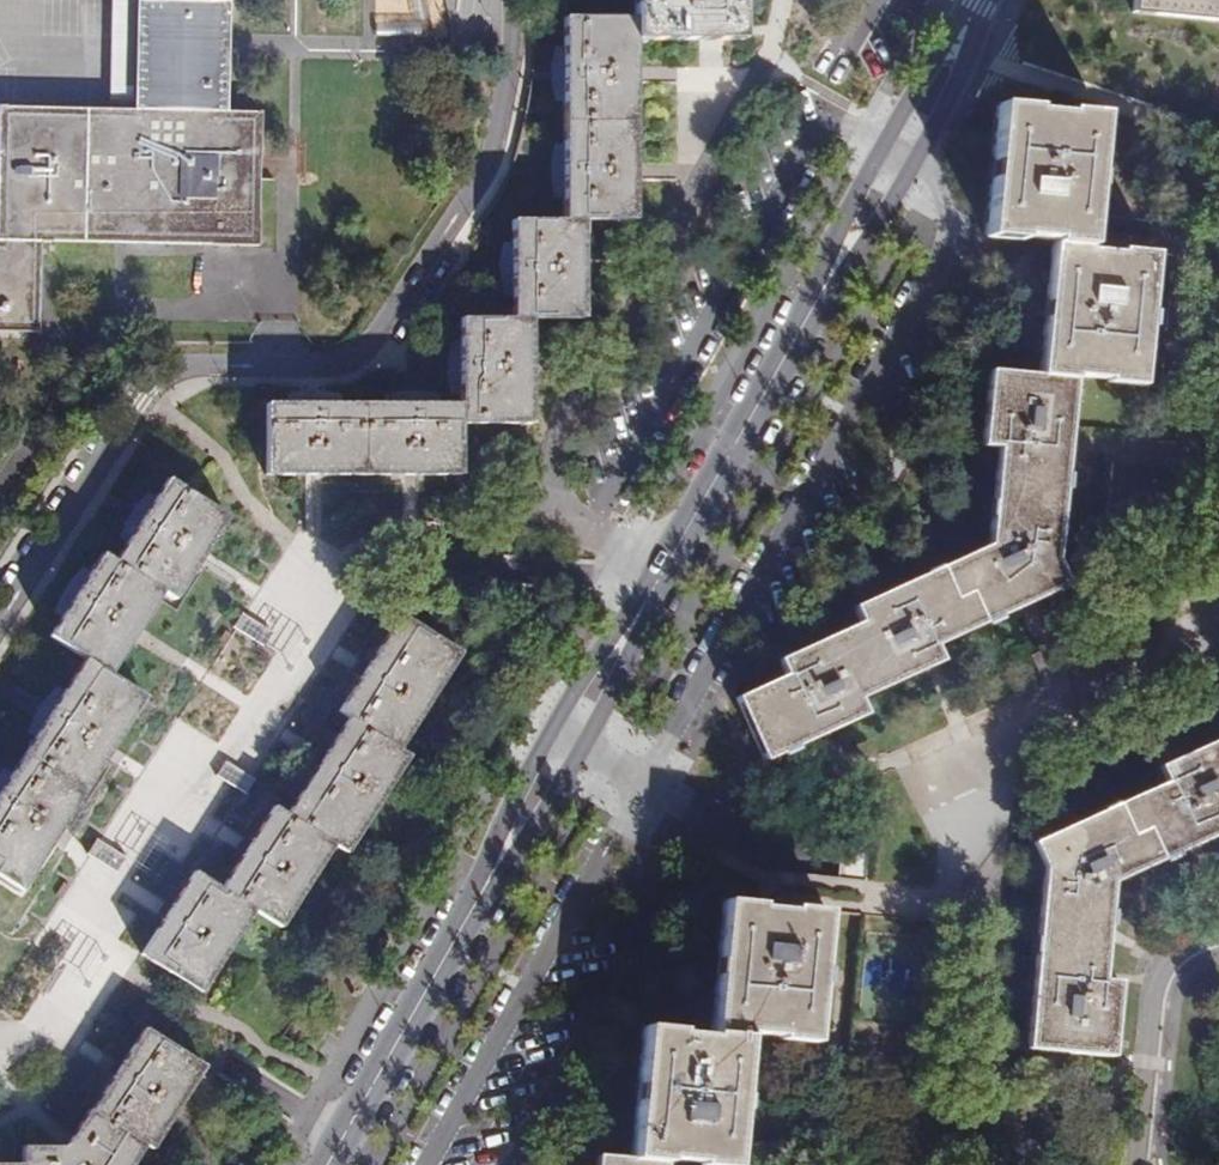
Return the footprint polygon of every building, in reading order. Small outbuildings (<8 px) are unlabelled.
[(134,108),(0,106),(0,329),(39,330),(41,240),(258,244),(260,111),(226,110),(228,1),(207,1),(207,0),(136,0),(134,108)] [(555,100),(564,100),(564,136),(555,136),(546,154),(546,172),(555,189),(565,189),(565,219),(513,219),(513,242),(504,242),(494,260),(495,279),(504,295),(512,295),(512,318),(460,317),(460,333),(452,333),(442,351),(443,370),(451,387),(461,387),(461,403),(431,403),(431,395),(413,386),(394,386),(377,395),(377,403),(348,403),(348,394),(334,387),(306,388),(295,394),(295,402),(265,402),(265,474),(461,474),(461,423),(532,423),(532,317),(584,318),(584,219),(635,219),(635,39),(740,39),(741,0),(635,0),(635,17),(565,17),(565,47),(555,47),(547,65),(547,84),(555,100)] [(1131,13),(1218,22),(1218,0),(1132,0),(1131,13)] [(999,448),(990,544),(854,607),(861,622),(780,660),(787,675),(737,698),(765,760),(807,741),(866,713),(859,698),(942,660),(936,645),(1068,584),(1058,564),(1074,377),(1108,380),(1108,383),(1143,386),(1156,239),(1122,237),(1121,254),(1088,251),(1100,115),(1066,112),(1065,115),(1031,112),(1031,108),(998,105),(986,237),(1021,240),(1021,237),(1053,240),(1041,376),(989,372),(983,447),(999,448)] [(149,492),(131,501),(122,516),(120,537),(127,541),(116,559),(103,552),(91,570),(85,566),(67,576),(58,591),(56,611),(63,616),(51,634),(85,656),(68,682),(61,678),(43,689),(34,703),(33,723),(40,727),(8,778),(1,774),(0,774),(0,873),(23,888),(146,696),(110,673),(163,590),(175,598),(228,516),(168,478),(156,496),(149,492)] [(1161,597),(1166,609),(1174,606),(1168,594),(1161,597)] [(141,953),(203,992),(255,910),(282,927),(335,844),(348,852),(410,755),(400,749),(462,652),(402,613),(340,711),(349,717),(288,813),(275,805),(222,887),(194,870),(141,953)] [(1111,882),(1167,857),(1218,833),(1218,740),(1159,768),(1166,783),(1033,844),(1044,867),(1027,1048),(1112,1056),(1119,982),(1103,981),(1111,882)] [(666,1158),(699,1161),(699,1164),(735,1164),(746,1032),(781,1035),(781,1039),(814,1041),(826,910),(791,907),(791,911),(758,908),(758,905),(724,902),(712,1036),(679,1033),(680,1029),(644,1025),(632,1159),(598,1156),(598,1164),(665,1164),(666,1158)] [(67,1146),(24,1146),(24,1164),(0,1164),(135,1164),(147,1145),(152,1148),(205,1065),(146,1027),(94,1110),(90,1108),(67,1146)]
